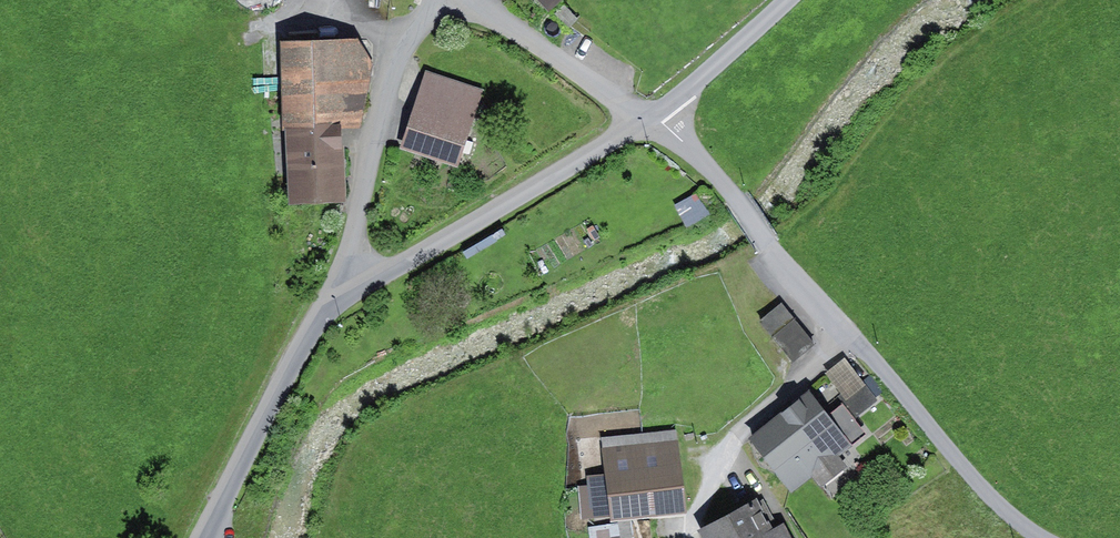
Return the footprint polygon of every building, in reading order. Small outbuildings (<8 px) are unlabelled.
[(552,14),(566,0),(538,0),(552,14)] [(359,43),(281,44),(282,131),(285,131),(342,128),(360,128),(373,65),(359,43)] [(484,94),(428,76),(402,151),(458,169),(484,94)] [(285,131),(289,208),(346,205),(342,128),(285,131)] [(697,194),(674,205),(686,229),(709,217),(697,194)] [(782,305),(760,323),(793,364),(816,346),(782,305)] [(841,396),(861,381),(845,359),(824,375),(841,396)] [(870,375),(862,382),(874,397),(881,391),(876,386),(878,385),(870,375)] [(841,396),(839,398),(855,419),(878,402),(874,397),(862,382),(861,381),(841,396)] [(809,394),(749,442),(791,495),(812,478),(820,489),(845,469),(837,459),(866,435),(842,405),(828,417),(809,394)] [(677,430),(600,438),(604,475),(585,477),(586,486),(577,487),(580,518),(611,514),(612,521),(686,513),(677,430)] [(700,537),(760,537),(770,532),(766,524),(774,520),(763,502),(759,504),(757,500),(698,534),(700,537)] [(632,524),(590,530),(591,537),(634,537),(632,524)] [(760,537),(790,537),(784,526),(770,532),(760,537)]
